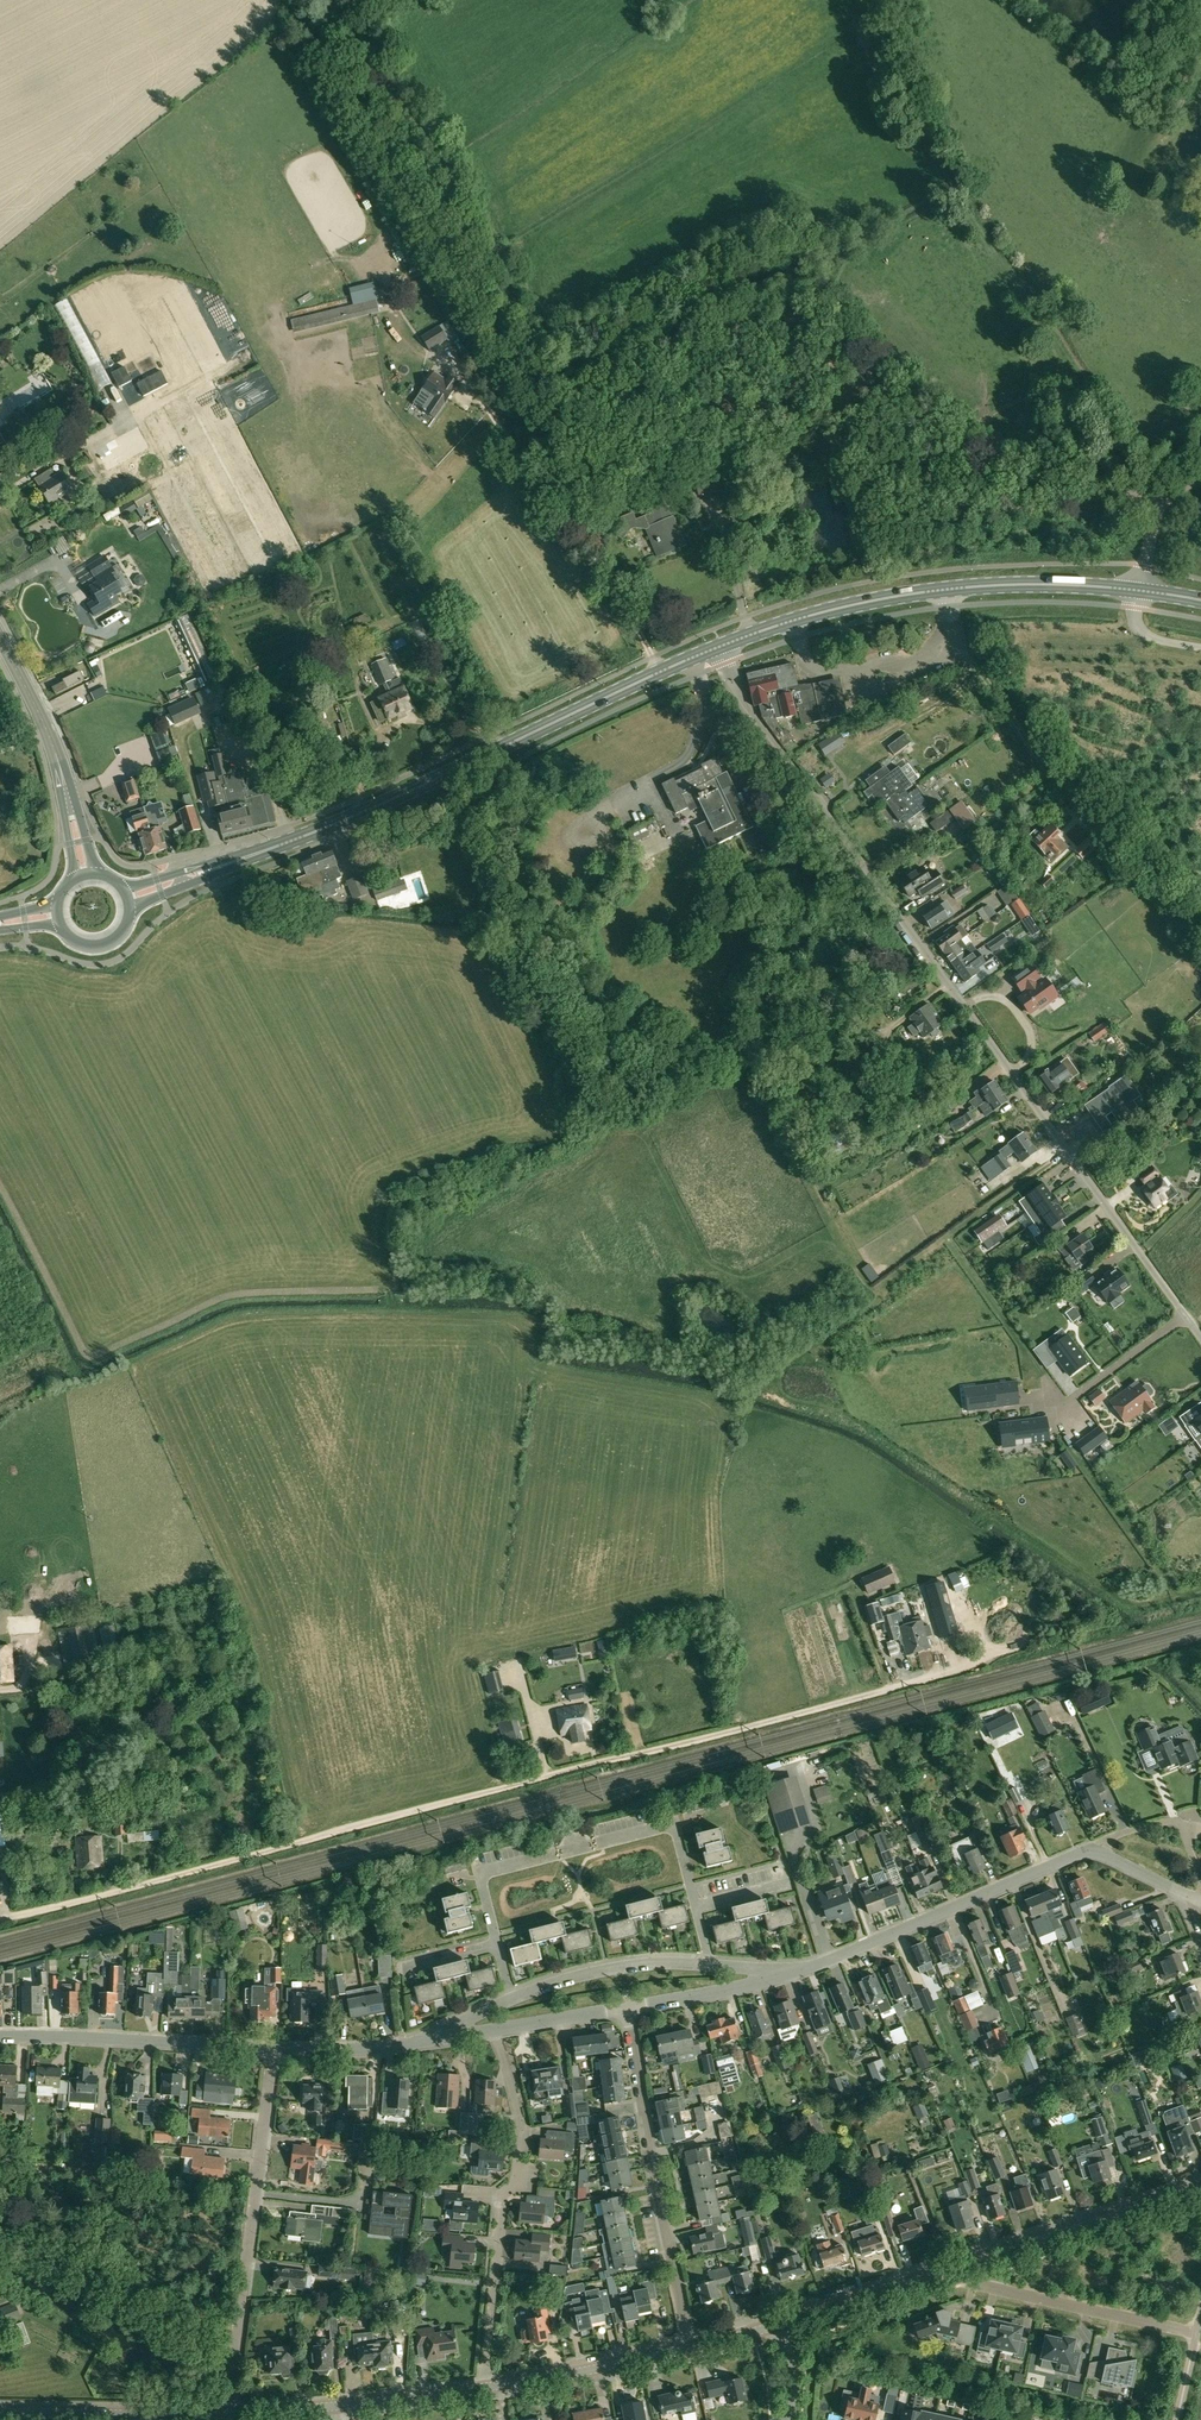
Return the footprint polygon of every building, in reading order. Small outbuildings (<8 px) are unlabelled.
[(424,279),(417,281),(419,290),(426,288),(424,279)] [(290,320),(293,334),(379,312),(375,294),(352,299),(354,305),(290,320)] [(75,334),(84,330),(69,299),(60,304),(75,334)] [(421,337),(430,351),(447,340),(439,326),(421,337)] [(456,331),(451,334),(456,346),(462,343),(456,331)] [(187,343),(162,357),(171,373),(196,359),(187,343)] [(93,366),(101,363),(95,349),(87,352),(93,366)] [(124,367),(112,373),(119,388),(132,381),(124,367)] [(161,371),(137,383),(143,397),(168,384),(161,371)] [(414,403),(426,411),(425,412),(435,418),(458,383),(449,377),(447,380),(434,372),(414,403)] [(119,389),(114,391),(121,405),(125,402),(119,389)] [(9,427),(0,409),(0,425),(2,430),(9,427)] [(168,423),(159,409),(122,433),(131,447),(132,449),(150,437),(149,435),(168,423)] [(131,447),(122,433),(96,449),(105,464),(131,447)] [(79,468),(87,480),(99,473),(91,460),(79,468)] [(34,480),(50,504),(73,489),(62,471),(50,479),(48,476),(53,473),(50,469),(34,480)] [(694,478),(698,496),(725,490),(720,469),(705,472),(706,475),(694,478)] [(117,506),(121,512),(124,517),(153,500),(152,499),(146,489),(117,506)] [(617,535),(623,539),(630,529),(635,527),(646,529),(657,556),(679,547),(678,544),(683,542),(673,517),(671,518),(659,489),(644,495),(652,514),(644,517),(635,520),(632,514),(621,518),(624,525),(617,535)] [(117,506),(109,511),(113,517),(121,512),(117,506)] [(134,533),(136,536),(155,526),(178,564),(182,561),(156,520),(134,533)] [(57,553),(53,546),(49,549),(53,556),(57,553)] [(105,556),(88,567),(97,583),(89,588),(96,599),(88,604),(95,615),(117,601),(118,599),(116,596),(130,587),(122,575),(123,573),(118,565),(116,565),(112,568),(105,556)] [(175,622),(203,684),(217,677),(188,614),(180,618),(180,619),(175,622)] [(364,615),(353,619),(353,625),(355,628),(369,622),(369,618),(364,615)] [(89,654),(90,654),(91,654),(92,654),(92,653),(93,653),(93,652),(94,652),(94,651),(95,651),(95,650),(95,649),(95,648),(95,647),(94,647),(94,646),(94,645),(93,645),(92,644),(91,644),(90,644),(89,644),(88,644),(87,644),(87,645),(86,645),(85,646),(85,647),(85,648),(84,648),(84,649),(85,650),(85,651),(85,652),(86,652),(86,653),(87,653),(87,654),(88,654),(89,654)] [(371,665),(380,686),(395,679),(385,658),(371,665)] [(89,663),(95,674),(100,671),(94,660),(89,663)] [(791,666),(748,676),(750,683),(755,707),(759,706),(762,718),(763,719),(772,732),(783,746),(793,739),(785,729),(782,731),(778,727),(777,720),(781,712),(782,719),(786,718),(786,720),(797,716),(795,710),(797,710),(801,726),(811,724),(810,723),(848,715),(839,678),(813,684),(814,688),(798,692),(791,666)] [(52,688),(55,695),(85,680),(80,671),(62,680),(63,682),(52,688)] [(377,712),(381,721),(389,718),(390,718),(413,708),(400,679),(386,686),(390,695),(381,699),(385,708),(377,712)] [(94,700),(107,694),(103,687),(91,693),(94,700)] [(196,697),(207,694),(205,688),(194,691),(196,697)] [(199,713),(192,697),(170,708),(177,724),(199,713)] [(331,742),(325,723),(320,724),(327,743),(331,742)] [(826,741),(832,750),(843,743),(836,734),(826,741)] [(887,746),(893,755),(911,742),(904,734),(887,746)] [(226,775),(221,753),(211,756),(217,778),(219,777),(226,775)] [(753,827),(747,815),(726,773),(722,775),(714,759),(700,766),(702,769),(675,782),(674,779),(662,784),(676,813),(688,808),(687,806),(698,800),(708,820),(695,827),(706,850),(753,827)] [(218,814),(222,834),(276,820),(267,789),(246,794),(241,775),(233,777),(227,762),(225,763),(229,774),(232,785),(223,787),(226,803),(225,803),(228,812),(218,814)] [(868,799),(872,796),(878,804),(883,800),(893,792),(896,795),(898,794),(900,797),(907,792),(905,790),(912,786),(898,767),(881,779),(863,793),(868,799)] [(223,787),(232,785),(229,774),(226,775),(219,777),(221,782),(215,783),(213,774),(204,776),(197,778),(203,804),(209,802),(210,807),(225,803),(226,803),(223,787)] [(821,780),(826,787),(831,783),(827,776),(821,780)] [(120,782),(126,803),(135,800),(133,793),(138,791),(133,777),(120,782)] [(893,792),(883,800),(899,822),(901,820),(904,824),(921,811),(907,792),(900,797),(898,794),(896,795),(893,792)] [(929,809),(934,805),(925,792),(915,798),(925,812),(910,823),(917,833),(928,825),(925,820),(933,814),(929,809)] [(472,804),(475,809),(477,808),(478,808),(491,802),(486,793),(475,799),(476,802),(472,804)] [(186,809),(179,811),(186,834),(199,829),(193,807),(189,794),(182,796),(186,809)] [(949,810),(963,831),(976,821),(961,801),(953,807),(949,810)] [(147,808),(145,808),(148,816),(146,817),(149,826),(151,831),(148,832),(154,853),(166,849),(160,828),(162,822),(166,821),(161,804),(153,806),(149,804),(147,808)] [(685,822),(697,816),(695,811),(682,817),(685,822)] [(929,824),(936,832),(953,820),(947,812),(929,824)] [(146,817),(135,820),(140,840),(137,841),(141,852),(144,851),(145,855),(154,853),(148,832),(151,831),(149,826),(146,817)] [(625,833),(630,845),(661,830),(656,820),(625,833)] [(1036,828),(1030,834),(1035,839),(1032,842),(1052,863),(1067,848),(1057,836),(1060,834),(1050,824),(1041,833),(1036,828)] [(768,844),(762,830),(752,835),(758,848),(768,844)] [(1004,837),(1000,831),(993,835),(997,841),(1004,837)] [(644,853),(662,843),(657,835),(640,845),(644,853)] [(1074,852),(1081,859),(1094,848),(1087,840),(1074,852)] [(302,861),(312,889),(316,897),(322,894),(324,898),(336,893),(334,889),(339,888),(335,879),(340,877),(330,851),(302,861)] [(992,860),(988,863),(1003,886),(1008,883),(992,860)] [(900,882),(909,896),(927,884),(931,890),(943,883),(936,871),(927,876),(922,867),(915,872),(914,869),(911,869),(907,871),(906,874),(908,876),(900,882)] [(1053,880),(1048,875),(1040,883),(1045,887),(1053,880)] [(346,881),(353,900),(368,894),(361,876),(346,881)] [(1051,892),(1061,883),(1056,877),(1046,886),(1051,892)] [(373,890),(379,907),(401,899),(395,882),(373,890)] [(1008,884),(997,892),(1002,899),(1013,892),(1008,884)] [(950,893),(955,900),(967,892),(963,885),(950,893)] [(1013,892),(1002,899),(1006,906),(1018,899),(1013,892)] [(1021,901),(1013,905),(1021,918),(1029,913),(1023,904),(1021,901)] [(924,915),(932,928),(948,917),(949,918),(954,915),(946,902),(940,906),(939,905),(924,915)] [(986,906),(982,908),(989,918),(996,913),(991,906),(990,906),(986,906)] [(1023,922),(1027,928),(1035,923),(1031,917),(1023,922)] [(936,942),(943,952),(960,940),(966,936),(967,935),(960,925),(955,929),(953,928),(946,933),(947,934),(936,942)] [(987,945),(992,953),(1008,941),(1003,934),(987,945)] [(943,952),(954,967),(976,951),(970,944),(966,947),(960,940),(943,952)] [(976,951),(954,967),(965,983),(977,974),(974,970),(982,965),(977,958),(980,957),(976,951)] [(1012,978),(1022,992),(1023,991),(1025,994),(1019,998),(1030,1014),(1039,1007),(1041,1009),(1049,1003),(1046,999),(1054,993),(1044,980),(1042,981),(1030,965),(1012,978)] [(913,1024),(907,1028),(914,1037),(919,1033),(923,1038),(929,1033),(932,1038),(940,1033),(936,1028),(942,1024),(929,1005),(910,1019),(913,1024)] [(1105,1023),(1104,1022),(1088,1033),(1095,1042),(1113,1029),(1108,1021),(1105,1023)] [(1078,1071),(1073,1065),(1067,1057),(1056,1066),(1056,1067),(1050,1072),(1049,1071),(1038,1078),(1049,1094),(1060,1086),(1060,1085),(1066,1080),(1078,1071)] [(747,1072),(754,1087),(762,1083),(755,1069),(747,1072)] [(1110,1088),(1086,1106),(1098,1124),(1087,1131),(1097,1145),(1137,1118),(1132,1112),(1128,1104),(1127,1103),(1137,1097),(1130,1086),(1121,1093),(1121,1092),(1119,1090),(1122,1088),(1118,1081),(1110,1088)] [(972,1106),(968,1108),(971,1112),(974,1110),(981,1106),(1001,1091),(995,1082),(974,1094),(976,1097),(969,1102),(972,1106)] [(981,1106),(985,1115),(1007,1101),(1001,1091),(981,1106)] [(946,1105),(949,1110),(965,1101),(962,1096),(946,1105)] [(950,1124),(954,1132),(965,1127),(968,1122),(974,1119),(970,1113),(959,1119),(950,1124)] [(892,1125),(888,1118),(867,1128),(871,1135),(892,1125)] [(1023,1133),(1008,1144),(998,1151),(1000,1154),(1004,1160),(1005,1159),(1014,1152),(1021,1162),(1036,1151),(1023,1133)] [(1146,1140),(1140,1147),(1144,1150),(1150,1143),(1146,1140)] [(981,1167),(990,1180),(991,1181),(997,1176),(1010,1166),(1005,1159),(1004,1160),(1000,1154),(981,1167)] [(1138,1177),(1145,1186),(1140,1189),(1154,1209),(1165,1200),(1167,1203),(1177,1195),(1171,1187),(1167,1190),(1151,1168),(1138,1177)] [(968,1178),(971,1182),(979,1176),(976,1172),(968,1178)] [(1026,1213),(1052,1194),(1044,1183),(1025,1197),(1026,1197),(1019,1202),(1026,1213)] [(1060,1205),(1052,1194),(1026,1213),(1034,1223),(1060,1205)] [(1062,1220),(1068,1216),(1060,1205),(1034,1223),(1041,1233),(1035,1238),(1040,1246),(1056,1234),(1051,1228),(1062,1220)] [(999,1215),(981,1228),(988,1239),(1007,1226),(999,1215)] [(971,1222),(962,1226),(966,1236),(975,1232),(971,1222)] [(1093,1249),(1083,1235),(1072,1242),(1067,1235),(1055,1244),(1066,1258),(1073,1254),(1081,1265),(1088,1260),(1085,1255),(1093,1249)] [(1027,1248),(1021,1236),(1014,1240),(1020,1252),(1027,1248)] [(991,1237),(983,1243),(988,1250),(996,1244),(991,1237)] [(932,1247),(940,1260),(949,1254),(941,1241),(932,1247)] [(990,1256),(982,1261),(991,1275),(999,1270),(990,1256)] [(1098,1271),(1103,1278),(1116,1269),(1111,1262),(1098,1271)] [(1109,1302),(1110,1304),(1122,1295),(1121,1294),(1131,1287),(1119,1270),(1097,1286),(1109,1302)] [(1087,1279),(1092,1286),(1102,1278),(1097,1271),(1087,1279)] [(1079,1296),(1089,1288),(1083,1279),(1072,1286),(1079,1296)] [(1132,1301),(1136,1310),(1143,1307),(1139,1297),(1132,1301)] [(1048,1320),(1061,1319),(1060,1312),(1054,1313),(1053,1306),(1044,1306),(1045,1323),(1048,1323),(1048,1320)] [(1073,1322),(1080,1317),(1073,1307),(1066,1313),(1073,1322)] [(1048,1353),(1069,1381),(1078,1379),(1089,1366),(1066,1334),(1048,1353)] [(966,1409),(1019,1401),(1017,1378),(964,1385),(966,1409)] [(1137,1380),(1119,1394),(1108,1402),(1123,1422),(1125,1424),(1144,1410),(1147,1414),(1155,1408),(1152,1404),(1153,1403),(1148,1396),(1152,1394),(1153,1391),(1149,1385),(1146,1384),(1142,1387),(1137,1380)] [(1093,1406),(1103,1398),(1098,1391),(1088,1399),(1093,1406)] [(1200,1427),(1200,1403),(1192,1409),(1186,1400),(1169,1412),(1176,1422),(1183,1417),(1193,1432),(1200,1427)] [(1049,1441),(1045,1416),(999,1422),(1002,1447),(1049,1441)] [(1164,1434),(1176,1425),(1171,1417),(1159,1426),(1164,1434)] [(1108,1438),(1099,1427),(1076,1444),(1084,1456),(1108,1438)] [(1193,1432),(1186,1437),(1197,1452),(1200,1458),(1200,1427),(1193,1432)] [(1101,1447),(1105,1453),(1112,1448),(1108,1442),(1101,1447)] [(1076,1458),(1070,1450),(1062,1455),(1068,1463),(1073,1469),(1073,1468),(1079,1464),(1080,1464),(1076,1458)] [(1185,1475),(1188,1480),(1194,1475),(1191,1471),(1185,1475)] [(811,1520),(819,1516),(816,1507),(807,1511),(811,1520)] [(889,1568),(862,1580),(868,1593),(895,1582),(889,1568)] [(945,1588),(927,1593),(942,1643),(960,1638),(945,1588)] [(887,1605),(898,1602),(905,1600),(903,1593),(899,1594),(898,1594),(888,1596),(889,1598),(885,1599),(887,1605)] [(877,1606),(865,1611),(872,1628),(884,1622),(877,1606)] [(883,1618),(889,1641),(897,1638),(899,1644),(904,1646),(906,1655),(918,1651),(916,1643),(919,1641),(914,1623),(903,1626),(902,1624),(893,1626),(890,1616),(883,1618)] [(920,1616),(913,1618),(914,1623),(919,1641),(916,1643),(918,1651),(930,1648),(927,1637),(932,1636),(929,1625),(923,1627),(920,1616)] [(10,1619),(11,1634),(40,1632),(39,1618),(10,1619)] [(83,1626),(68,1629),(74,1660),(89,1657),(83,1626)] [(1003,1659),(1016,1656),(1013,1646),(1000,1650),(1003,1659)] [(13,1681),(12,1647),(0,1648),(0,1682),(13,1681)] [(576,1657),(575,1648),(565,1650),(567,1659),(576,1657)] [(61,1653),(43,1654),(43,1665),(61,1665),(61,1653)] [(498,1677),(497,1671),(484,1674),(486,1680),(498,1677)] [(567,1690),(569,1700),(584,1698),(582,1688),(567,1690)] [(1106,1690),(1089,1698),(1095,1710),(1111,1702),(1106,1690)] [(1070,1701),(1057,1704),(1059,1713),(1072,1710),(1070,1701)] [(556,1710),(560,1735),(570,1733),(572,1742),(584,1740),(582,1731),(591,1729),(587,1705),(556,1710)] [(1031,1717),(1041,1738),(1055,1731),(1044,1710),(1031,1717)] [(986,1725),(993,1740),(1017,1728),(1011,1714),(986,1725)] [(524,1744),(517,1717),(498,1722),(505,1749),(524,1744)] [(1073,1734),(1074,1727),(1066,1726),(1065,1733),(1073,1734)] [(1153,1726),(1135,1734),(1143,1751),(1152,1747),(1153,1750),(1161,1768),(1178,1761),(1180,1765),(1197,1758),(1190,1742),(1187,1743),(1184,1736),(1180,1726),(1157,1735),(1153,1726)] [(1077,1793),(1089,1819),(1105,1811),(1097,1794),(1104,1791),(1094,1769),(1081,1775),(1087,1788),(1077,1793)] [(1057,1772),(1044,1777),(1047,1785),(1054,1782),(1058,1791),(1064,1788),(1060,1779),(1057,1772)] [(796,1776),(763,1787),(780,1835),(813,1824),(796,1776)] [(1009,1791),(1015,1803),(1022,1799),(1015,1787),(1009,1791)] [(831,1800),(828,1791),(815,1795),(818,1804),(831,1800)] [(1002,1803),(1008,1817),(1017,1813),(1011,1799),(1002,1803)] [(680,1806),(682,1814),(705,1808),(703,1800),(680,1806)] [(1068,1829),(1061,1812),(1064,1810),(1060,1802),(1051,1806),(1055,1814),(1047,1817),(1055,1834),(1068,1829)] [(938,1823),(933,1810),(925,1813),(931,1826),(938,1823)] [(115,1835),(125,1834),(128,1834),(128,1833),(126,1818),(114,1819),(115,1835)] [(924,1819),(914,1823),(913,1824),(923,1847),(934,1842),(924,1819)] [(1019,1829),(1018,1830),(1015,1824),(999,1831),(1002,1837),(1001,1837),(1010,1857),(1021,1852),(1020,1850),(1025,1848),(1021,1840),(1024,1839),(1019,1829)] [(695,1834),(699,1849),(706,1847),(707,1852),(703,1853),(706,1867),(732,1861),(728,1847),(721,1848),(720,1843),(724,1842),(720,1828),(695,1834)] [(868,1835),(865,1828),(856,1831),(859,1839),(868,1835)] [(882,1832),(886,1843),(888,1849),(896,1847),(889,1829),(882,1832)] [(128,1834),(125,1834),(125,1843),(160,1840),(158,1830),(128,1833),(128,1834)] [(981,1841),(976,1830),(968,1833),(973,1844),(981,1841)] [(76,1838),(79,1869),(104,1867),(101,1836),(76,1838)] [(968,1837),(948,1846),(957,1866),(966,1863),(971,1874),(985,1868),(983,1863),(986,1862),(983,1856),(980,1857),(977,1850),(974,1851),(968,1837)] [(839,1855),(844,1853),(839,1840),(834,1841),(839,1855)] [(886,1843),(879,1846),(881,1853),(888,1870),(895,1866),(889,1850),(888,1849),(886,1843)] [(837,1855),(829,1857),(837,1879),(845,1876),(837,1855)] [(927,1857),(917,1861),(930,1893),(942,1888),(933,1867),(932,1868),(927,1857)] [(443,1867),(445,1875),(468,1869),(466,1861),(443,1867)] [(930,1893),(917,1861),(904,1867),(918,1898),(930,1893)] [(846,1862),(841,1863),(848,1885),(856,1882),(850,1865),(847,1866),(846,1862)] [(1068,1883),(1075,1902),(1070,1904),(1075,1918),(1082,1915),(1079,1908),(1091,1903),(1082,1878),(1068,1883)] [(889,1880),(875,1885),(884,1908),(898,1903),(889,1880)] [(884,1908),(875,1885),(869,1887),(866,1881),(858,1884),(860,1891),(869,1914),(884,1908)] [(841,1886),(819,1894),(827,1917),(841,1912),(844,1919),(851,1916),(841,1886)] [(1055,1890),(1040,1895),(1049,1915),(1056,1930),(1061,1928),(1053,1908),(1061,1904),(1055,1890)] [(441,1900),(445,1914),(449,1913),(450,1918),(443,1920),(447,1934),(472,1927),(469,1913),(465,1914),(463,1909),(470,1907),(467,1893),(441,1900)] [(1040,1895),(1025,1901),(1031,1916),(1039,1913),(1040,1918),(1031,1921),(1038,1938),(1056,1930),(1049,1915),(1040,1895)] [(659,1897),(641,1902),(646,1921),(659,1918),(657,1912),(662,1910),(659,1897)] [(765,1899),(747,1904),(752,1923),(765,1920),(764,1914),(768,1912),(765,1899)] [(641,1902),(625,1906),(628,1919),(634,1919),(635,1924),(646,1921),(641,1902)] [(684,1904),(671,1908),(675,1926),(689,1922),(684,1904)] [(747,1904),(731,1908),(735,1921),(740,1921),(741,1926),(752,1923),(747,1904)] [(1102,1910),(1106,1919),(1123,1912),(1119,1904),(1102,1910)] [(791,1906),(777,1910),(782,1927),(795,1924),(791,1906)] [(1013,1906),(999,1911),(1006,1930),(1007,1929),(1012,1942),(1020,1950),(1029,1947),(1025,1936),(1028,1935),(1023,1923),(1020,1925),(1013,1906)] [(243,1908),(230,1912),(233,1926),(247,1922),(243,1908)] [(675,1926),(671,1908),(662,1910),(657,1912),(659,1918),(662,1929),(675,1926)] [(1161,1908),(1147,1913),(1153,1929),(1154,1928),(1157,1937),(1159,1936),(1162,1945),(1171,1941),(1168,1933),(1172,1931),(1168,1921),(1166,1922),(1161,1908)] [(782,1927),(777,1910),(768,1912),(764,1914),(765,1920),(768,1931),(782,1927)] [(1114,1917),(1117,1926),(1134,1919),(1130,1910),(1114,1917)] [(1065,1922),(1074,1946),(1083,1942),(1073,1918),(1065,1922)] [(628,1919),(620,1921),(624,1939),(638,1935),(635,1924),(634,1919),(628,1919)] [(968,1925),(976,1943),(985,1969),(992,1966),(987,1955),(984,1946),(990,1943),(981,1920),(968,1925)] [(624,1939),(620,1921),(606,1925),(610,1942),(624,1939)] [(735,1921),(726,1923),(730,1941),(744,1937),(741,1926),(740,1921),(735,1921)] [(562,1922),(544,1927),(549,1945),(562,1942),(561,1937),(566,1935),(562,1922)] [(730,1941),(726,1923),(712,1927),(717,1944),(730,1941)] [(544,1927),(529,1931),(532,1944),(537,1943),(538,1948),(549,1945),(544,1927)] [(588,1929),(575,1933),(579,1950),(593,1947),(588,1929)] [(1113,1932),(1117,1943),(1123,1940),(1119,1929),(1113,1932)] [(158,1950),(165,1950),(165,1942),(165,1930),(151,1934),(151,1942),(158,1942),(158,1950)] [(293,1934),(290,1931),(286,1931),(283,1934),(283,1938),(286,1941),(290,1940),(293,1938),(293,1934)] [(579,1950),(575,1933),(566,1935),(561,1937),(562,1942),(565,1954),(579,1950)] [(932,1939),(936,1949),(939,1956),(942,1962),(943,1965),(949,1962),(951,1964),(953,1965),(956,1966),(958,1965),(960,1963),(960,1960),(960,1958),(959,1955),(956,1948),(953,1949),(946,1933),(932,1939)] [(1054,1933),(1043,1937),(1047,1947),(1058,1943),(1054,1933)] [(532,1944),(523,1946),(528,1964),(542,1960),(538,1948),(537,1943),(532,1944)] [(909,1949),(916,1966),(917,1966),(920,1974),(933,1968),(929,1961),(930,1960),(923,1943),(909,1949)] [(318,1944),(317,1970),(327,1970),(327,1949),(327,1944),(318,1944)] [(528,1964),(523,1946),(510,1950),(514,1967),(528,1964)] [(1014,1950),(1005,1954),(1013,1973),(1014,1973),(1015,1977),(1022,1974),(1021,1970),(1022,1970),(1014,1950)] [(165,1952),(164,1974),(164,1989),(169,1989),(170,1986),(179,1987),(180,1952),(172,1952),(165,1952)] [(1177,1953),(1156,1961),(1164,1980),(1188,1970),(1184,1962),(1181,1963),(1177,1953)] [(391,1955),(379,1956),(378,1956),(379,1978),(392,1977),(391,1955)] [(1129,1964),(1132,1972),(1147,1965),(1145,1958),(1129,1964)] [(466,1960),(448,1965),(452,1979),(453,1984),(466,1980),(465,1975),(470,1973),(466,1960)] [(448,1965),(433,1969),(436,1982),(441,1982),(442,1986),(453,1984),(452,1979),(448,1965)] [(917,1999),(914,1991),(910,1983),(907,1984),(901,1971),(899,1971),(896,1965),(883,1970),(895,2000),(909,1994),(911,2000),(914,1998),(914,2000),(917,1999)] [(47,1985),(50,1985),(50,1976),(50,1972),(46,1972),(46,1966),(39,1967),(39,1973),(46,1972),(47,1985)] [(100,1993),(99,2014),(115,2014),(115,2003),(123,2003),(123,1992),(124,1967),(110,1966),(109,1994),(100,1993)] [(492,1967),(478,1971),(483,1989),(497,1985),(492,1967)] [(3,1974),(1,1975),(1,1982),(14,1982),(14,1969),(11,1970),(8,1970),(8,1971),(3,1971),(3,1974)] [(80,1971),(79,1981),(88,1981),(87,1971),(80,1971)] [(212,1979),(212,1999),(214,1999),(225,1999),(225,1979),(224,1979),(224,1971),(217,1971),(217,1979),(212,1979)] [(483,1989),(478,1971),(470,1973),(465,1975),(466,1980),(469,1992),(483,1989)] [(37,1986),(47,1985),(46,1972),(39,1973),(36,1973),(37,1986)] [(1001,1976),(1009,1997),(1019,1994),(1011,1972),(1001,1976)] [(164,1989),(164,1974),(153,1974),(153,1983),(148,1983),(147,1989),(138,1988),(137,1995),(136,2004),(134,2005),(134,2011),(136,2013),(135,2015),(137,2016),(138,2017),(143,2018),(144,2016),(151,2017),(152,2004),(154,2004),(155,1995),(155,1993),(164,1993),(164,1996),(164,1989)] [(200,1991),(200,1974),(191,1974),(191,1976),(190,2018),(196,2018),(196,2021),(202,2021),(202,2018),(211,2019),(211,2002),(205,2002),(205,1997),(200,1997),(200,1994),(199,1994),(199,1991),(200,1991)] [(873,1974),(865,1977),(881,2013),(891,2008),(885,1994),(883,1995),(873,1974)] [(170,2000),(169,2018),(190,2018),(191,1976),(183,1975),(182,1997),(175,1996),(175,2001),(170,2000)] [(342,1975),(332,1976),(335,1996),(346,1994),(342,1975)] [(50,1976),(50,1985),(49,1990),(58,1990),(58,1976),(50,1976)] [(880,2014),(865,1977),(857,1980),(866,2004),(868,2004),(869,2004),(871,2011),(873,2011),(874,2017),(880,2014)] [(272,1978),(272,1989),(282,1989),(281,1978),(272,1978)] [(968,1982),(969,1986),(972,1988),(976,1988),(978,1984),(978,1980),(975,1978),(971,1979),(968,1982)] [(436,1982),(427,1984),(432,2002),(445,1998),(442,1986),(441,1982),(436,1982)] [(62,1993),(62,2014),(78,2014),(78,2001),(80,2001),(80,1983),(71,1983),(71,1985),(62,1985),(62,1993)] [(432,2002),(427,1984),(414,1988),(415,1991),(418,2005),(432,2002)] [(829,1989),(839,2014),(846,2011),(854,2031),(865,2026),(857,2007),(853,2008),(842,1984),(829,1989)] [(957,1984),(948,1988),(953,2000),(963,1997),(962,1994),(957,1984)] [(379,1985),(365,1988),(366,2000),(370,2014),(384,2012),(381,1995),(379,1985)] [(23,1988),(23,2014),(42,2014),(41,1988),(23,1988)] [(365,1988),(347,1991),(348,2000),(351,2018),(370,2014),(366,2000),(365,1988)] [(1167,2013),(1171,2021),(1178,2018),(1187,2014),(1200,2009),(1200,2004),(1196,1992),(1188,1995),(1185,1988),(1173,1993),(1176,2002),(1174,2003),(1176,2009),(1174,2010),(1175,2010),(1167,2013)] [(245,1990),(245,2003),(253,2003),(252,2021),(263,2022),(264,2015),(274,2016),(275,1990),(251,1989),(251,1991),(245,1990)] [(287,1989),(287,1999),(293,1999),(293,2022),(310,2022),(310,2006),(322,2007),(322,1993),(303,1992),(303,1989),(287,1989)] [(803,1997),(815,2029),(830,2024),(817,1992),(803,1997)] [(953,2000),(959,2014),(980,2005),(977,1997),(967,2001),(964,1996),(963,1997),(953,2000)] [(774,2007),(782,2028),(777,2030),(781,2042),(793,2038),(795,2034),(792,2026),(798,2024),(790,2001),(774,2007)] [(893,2005),(897,2017),(904,2014),(899,2003),(893,2005)] [(748,2014),(754,2031),(751,2032),(753,2039),(772,2032),(767,2021),(765,2022),(761,2010),(748,2014)] [(971,2010),(959,2015),(971,2042),(981,2038),(976,2027),(979,2026),(971,2010)] [(1040,2012),(1038,2010),(1030,2013),(1034,2023),(1045,2019),(1042,2011),(1040,2012)] [(1065,2019),(1072,2037),(1085,2032),(1078,2014),(1065,2019)] [(706,2027),(710,2039),(719,2036),(721,2043),(740,2038),(734,2018),(706,2027)] [(1013,2054),(1001,2026),(981,2035),(989,2053),(997,2050),(999,2056),(1004,2058),(1013,2054)] [(1168,2037),(1176,2034),(1174,2028),(1166,2031),(1168,2037)] [(689,2030),(673,2034),(676,2050),(685,2048),(687,2053),(692,2052),(693,2057),(701,2054),(698,2039),(692,2041),(689,2030)] [(802,2034),(811,2056),(818,2053),(809,2032),(802,2034)] [(891,2041),(888,2032),(882,2034),(886,2043),(891,2041)] [(606,2034),(589,2036),(591,2055),(608,2053),(606,2034)] [(676,2050),(673,2034),(657,2037),(661,2058),(677,2055),(676,2050)] [(1183,2041),(1186,2050),(1200,2045),(1200,2047),(1200,2035),(1197,2037),(1183,2041)] [(591,2055),(589,2036),(573,2038),(575,2056),(591,2055)] [(1158,2044),(1161,2051),(1179,2044),(1176,2037),(1158,2044)] [(1017,2050),(1026,2071),(1038,2067),(1028,2044),(1017,2050)] [(929,2067),(920,2045),(912,2049),(921,2070),(929,2067)] [(770,2050),(776,2071),(787,2068),(781,2046),(770,2050)] [(967,2061),(963,2063),(966,2070),(979,2065),(976,2058),(977,2057),(974,2052),(973,2047),(966,2051),(967,2055),(965,2056),(967,2061)] [(861,2056),(858,2048),(850,2052),(853,2059),(861,2056)] [(746,2052),(754,2079),(763,2075),(755,2049),(746,2052)] [(703,2055),(706,2070),(713,2069),(710,2054),(703,2055)] [(716,2058),(723,2087),(740,2082),(731,2054),(716,2058)] [(599,2061),(601,2071),(621,2069),(619,2058),(599,2061)] [(674,2071),(672,2071),(676,2090),(680,2089),(684,2088),(679,2063),(673,2064),(674,2071)] [(1171,2068),(1176,2081),(1186,2077),(1181,2064),(1171,2068)] [(3,2086),(3,2094),(6,2094),(4,2113),(15,2114),(14,2121),(23,2122),(25,2087),(15,2086),(17,2067),(0,2066),(0,2085),(3,2086)] [(558,2066),(544,2068),(547,2096),(549,2096),(549,2097),(555,2096),(564,2095),(563,2089),(564,2089),(560,2067),(559,2067),(558,2066)] [(70,2079),(70,2103),(95,2105),(96,2095),(97,2095),(98,2077),(89,2077),(89,2067),(79,2067),(79,2076),(78,2076),(77,2079),(70,2079)] [(68,2095),(67,2095),(68,2081),(60,2080),(60,2081),(60,2069),(37,2068),(36,2086),(39,2086),(38,2093),(58,2094),(57,2109),(67,2110),(68,2095)] [(532,2083),(529,2084),(530,2092),(533,2091),(535,2103),(543,2102),(544,2106),(550,2105),(549,2097),(549,2096),(547,2096),(544,2068),(530,2070),(532,2083)] [(601,2071),(603,2087),(623,2084),(621,2069),(601,2071)] [(882,2081),(889,2079),(887,2072),(880,2073),(882,2081)] [(162,2094),(181,2096),(182,2076),(164,2074),(162,2094)] [(207,2074),(206,2083),(205,2094),(206,2094),(234,2097),(236,2077),(207,2074)] [(128,2075),(127,2099),(130,2099),(130,2103),(137,2103),(137,2100),(145,2100),(146,2076),(128,2075)] [(459,2077),(459,2076),(439,2075),(437,2106),(437,2107),(438,2107),(439,2103),(447,2104),(446,2108),(457,2108),(456,2108),(458,2077),(459,2077)] [(346,2076),(346,2087),(349,2088),(349,2109),(367,2110),(368,2103),(373,2104),(373,2089),(368,2089),(368,2076),(346,2076)] [(840,2076),(831,2080),(840,2103),(852,2098),(848,2087),(845,2089),(840,2076)] [(580,2077),(571,2077),(572,2086),(573,2091),(581,2090),(581,2084),(580,2077)] [(406,2109),(409,2081),(392,2080),(390,2100),(383,2100),(382,2114),(395,2115),(396,2108),(406,2109)] [(1096,2083),(1098,2089),(1107,2086),(1105,2080),(1096,2083)] [(502,2097),(494,2096),(495,2082),(477,2081),(476,2104),(484,2104),(483,2114),(501,2115),(502,2097)] [(711,2083),(715,2095),(722,2093),(719,2081),(711,2083)] [(205,2094),(206,2083),(198,2082),(197,2099),(206,2099),(206,2094),(205,2094)] [(711,2083),(704,2085),(708,2097),(715,2095),(711,2083)] [(304,2086),(303,2103),(308,2103),(307,2111),(321,2112),(322,2104),(323,2104),(323,2096),(325,2096),(326,2088),(324,2088),(324,2085),(312,2084),(312,2087),(304,2086)] [(623,2084),(603,2087),(605,2103),(625,2100),(623,2084)] [(697,2086),(698,2091),(701,2099),(708,2097),(704,2085),(697,2086)] [(1021,2088),(1022,2091),(1023,2096),(1033,2093),(1029,2085),(1021,2088)] [(565,2087),(567,2107),(575,2106),(574,2102),(573,2091),(572,2086),(565,2087)] [(667,2093),(666,2087),(652,2090),(653,2095),(667,2093)] [(1000,2103),(1011,2099),(1008,2090),(997,2094),(1000,2103)] [(655,2103),(658,2116),(679,2112),(676,2098),(655,2103)] [(574,2102),(575,2106),(576,2118),(589,2116),(589,2109),(588,2100),(574,2102)] [(1136,2103),(1144,2126),(1153,2122),(1145,2100),(1136,2103)] [(1165,2112),(1163,2117),(1166,2125),(1169,2134),(1177,2155),(1191,2150),(1185,2135),(1192,2132),(1188,2122),(1188,2121),(1186,2117),(1182,2107),(1165,2112)] [(192,2117),(200,2118),(200,2117),(210,2118),(211,2110),(193,2109),(192,2117)] [(1185,2115),(1186,2117),(1188,2121),(1189,2122),(1200,2117),(1200,2113),(1199,2109),(1185,2115)] [(467,2138),(469,2113),(460,2112),(459,2131),(449,2130),(448,2137),(467,2138)] [(658,2116),(661,2130),(682,2126),(679,2112),(658,2116)] [(589,2116),(576,2118),(577,2125),(597,2123),(597,2122),(608,2119),(607,2113),(589,2116)] [(814,2135),(824,2132),(817,2113),(808,2116),(814,2135)] [(313,2115),(313,2126),(321,2127),(322,2115),(313,2115)] [(1090,2120),(1096,2137),(1104,2135),(1108,2133),(1103,2116),(1090,2120)] [(200,2117),(200,2118),(198,2134),(228,2137),(230,2120),(210,2118),(200,2117)] [(597,2123),(599,2135),(621,2131),(618,2117),(608,2119),(597,2122),(597,2123)] [(1189,2122),(1188,2122),(1192,2132),(1193,2135),(1200,2131),(1200,2117),(1189,2122)] [(96,2118),(95,2143),(109,2143),(111,2118),(96,2118)] [(955,2127),(951,2118),(943,2121),(947,2131),(955,2127)] [(705,2120),(700,2121),(696,2122),(698,2130),(707,2128),(705,2120)] [(568,2122),(567,2131),(575,2132),(578,2132),(576,2123),(568,2122)] [(719,2131),(731,2129),(730,2122),(717,2124),(719,2131)] [(360,2141),(375,2142),(376,2125),(362,2123),(360,2141)] [(694,2124),(688,2125),(690,2140),(697,2139),(694,2124)] [(682,2126),(661,2130),(664,2143),(684,2138),(682,2126)] [(719,2131),(720,2139),(733,2136),(731,2129),(719,2131)] [(547,2130),(545,2140),(541,2140),(540,2157),(562,2158),(563,2152),(572,2152),(575,2133),(547,2130)] [(621,2131),(599,2135),(602,2148),(624,2144),(621,2131)] [(1149,2131),(1126,2139),(1129,2149),(1132,2148),(1136,2160),(1156,2153),(1149,2131)] [(1108,2133),(1104,2135),(1108,2147),(1115,2145),(1110,2132),(1108,2133)] [(345,2142),(317,2138),(316,2148),(319,2148),(318,2155),(326,2156),(327,2149),(344,2151),(344,2150),(347,2151),(348,2144),(345,2143),(345,2142)] [(471,2138),(469,2156),(479,2157),(477,2168),(471,2167),(471,2173),(473,2176),(487,2177),(490,2174),(491,2169),(499,2170),(502,2152),(488,2150),(489,2140),(471,2138)] [(401,2150),(402,2157),(409,2157),(408,2149),(411,2149),(411,2143),(400,2143),(401,2150)] [(602,2148),(598,2149),(599,2155),(604,2154),(605,2162),(627,2158),(626,2156),(628,2155),(627,2150),(625,2146),(625,2144),(624,2144),(602,2148)] [(886,2145),(878,2147),(881,2156),(889,2154),(886,2145)] [(110,2147),(100,2146),(100,2159),(109,2160),(110,2147)] [(295,2146),(292,2168),(302,2169),(300,2183),(311,2185),(313,2170),(321,2171),(322,2161),(313,2160),(315,2149),(295,2146)] [(182,2147),(181,2158),(193,2159),(191,2173),(223,2178),(225,2160),(205,2157),(205,2150),(182,2147)] [(1092,2176),(1094,2182),(1110,2177),(1107,2167),(1114,2164),(1109,2147),(1101,2150),(1101,2149),(1100,2150),(1077,2158),(1084,2178),(1092,2176)] [(729,2151),(723,2153),(724,2157),(735,2154),(734,2148),(729,2150),(729,2151)] [(1048,2151),(1055,2168),(1062,2165),(1055,2148),(1048,2151)] [(684,2153),(687,2166),(708,2161),(705,2149),(684,2153)] [(735,2154),(724,2157),(725,2158),(731,2157),(733,2163),(738,2162),(735,2154)] [(1005,2176),(998,2157),(987,2161),(995,2180),(1005,2176)] [(605,2162),(608,2176),(629,2172),(627,2158),(605,2162)] [(426,2171),(427,2160),(419,2159),(418,2170),(426,2171)] [(687,2166),(690,2180),(711,2175),(708,2161),(687,2166)] [(15,2176),(26,2176),(25,2167),(15,2167),(15,2176)] [(968,2181),(971,2190),(980,2187),(974,2168),(965,2171),(968,2181)] [(579,2170),(578,2180),(584,2180),(589,2179),(588,2169),(579,2170)] [(1037,2176),(1043,2191),(1045,2191),(1048,2200),(1064,2194),(1056,2169),(1037,2176)] [(629,2172),(608,2176),(602,2177),(603,2183),(609,2181),(611,2189),(632,2184),(629,2172)] [(690,2180),(693,2193),(714,2187),(711,2175),(690,2180)] [(1032,2205),(1026,2187),(1023,2178),(1015,2181),(1018,2190),(1011,2192),(1017,2210),(1032,2205)] [(578,2180),(578,2187),(583,2188),(584,2181),(589,2179),(584,2180),(578,2180)] [(590,2195),(607,2193),(606,2184),(596,2185),(595,2179),(588,2180),(590,2195)] [(742,2181),(733,2183),(735,2191),(744,2189),(742,2181)] [(972,2195),(968,2181),(960,2184),(964,2196),(965,2198),(966,2197),(972,2195)] [(1004,2214),(998,2195),(1000,2194),(997,2183),(986,2187),(989,2197),(983,2199),(990,2219),(1004,2214)] [(424,2187),(423,2197),(432,2198),(433,2188),(424,2187)] [(693,2193),(696,2206),(717,2201),(714,2187),(693,2193)] [(412,2195),(373,2191),(370,2226),(394,2229),(393,2236),(392,2236),(392,2237),(408,2239),(412,2195)] [(442,2207),(449,2208),(448,2219),(473,2222),(475,2203),(458,2201),(459,2195),(443,2193),(442,2207)] [(527,2195),(526,2204),(521,2203),(520,2221),(542,2223),(542,2215),(553,2216),(554,2198),(527,2195)] [(964,2196),(948,2201),(950,2207),(957,2230),(964,2228),(964,2230),(972,2227),(971,2225),(973,2225),(970,2216),(972,2215),(968,2201),(966,2197),(965,2198),(964,2196)] [(601,2201),(603,2215),(624,2210),(622,2197),(601,2201)] [(728,2212),(720,2214),(717,2201),(696,2206),(699,2219),(711,2216),(713,2225),(731,2220),(728,2212)] [(868,2203),(874,2222),(881,2219),(875,2201),(868,2203)] [(896,2234),(900,2233),(902,2240),(922,2234),(917,2221),(895,2228),(886,2201),(878,2204),(889,2237),(897,2235),(896,2234)] [(624,2210),(603,2215),(606,2228),(627,2224),(624,2210)] [(286,2236),(303,2237),(303,2241),(321,2243),(324,2215),(290,2211),(289,2217),(288,2216),(286,2236)] [(830,2215),(837,2234),(844,2231),(838,2212),(830,2215)] [(741,2219),(743,2227),(750,2225),(748,2218),(741,2219)] [(758,2221),(752,2222),(755,2234),(761,2232),(758,2221)] [(627,2224),(606,2228),(598,2230),(600,2235),(603,2235),(604,2242),(630,2236),(627,2224)] [(690,2238),(694,2254),(715,2249),(711,2235),(719,2233),(717,2225),(705,2228),(706,2234),(690,2238)] [(469,2237),(469,2227),(459,2227),(459,2237),(469,2237)] [(859,2247),(854,2248),(856,2257),(885,2248),(880,2235),(875,2237),(874,2234),(866,2236),(865,2233),(855,2236),(857,2243),(859,2247)] [(515,2258),(538,2261),(539,2249),(548,2250),(549,2235),(533,2234),(532,2242),(517,2240),(515,2258)] [(752,2235),(745,2237),(747,2247),(754,2245),(752,2235)] [(439,2249),(448,2249),(448,2260),(469,2261),(470,2248),(458,2247),(459,2237),(440,2236),(439,2249)] [(630,2236),(604,2242),(602,2243),(605,2256),(612,2254),(633,2250),(630,2236)] [(573,2238),(573,2247),(580,2248),(584,2247),(581,2237),(573,2238)] [(760,2239),(766,2260),(775,2258),(770,2237),(760,2239)] [(818,2269),(823,2268),(847,2260),(843,2247),(842,2244),(831,2248),(828,2241),(817,2244),(820,2254),(819,2255),(820,2259),(815,2260),(815,2266),(818,2269)] [(756,2246),(749,2247),(752,2263),(759,2262),(756,2246)] [(604,2272),(599,2272),(600,2278),(606,2277),(611,2276),(625,2273),(624,2266),(636,2264),(633,2250),(612,2254),(612,2256),(604,2257),(607,2270),(604,2271),(604,2272)] [(775,2262),(780,2280),(805,2272),(800,2255),(797,2256),(796,2252),(785,2255),(786,2259),(775,2262)] [(582,2261),(581,2255),(572,2257),(571,2263),(572,2263),(579,2262),(582,2261)] [(579,2262),(572,2263),(573,2270),(580,2268),(579,2262)] [(551,2265),(550,2273),(566,2274),(567,2266),(551,2265)] [(733,2265),(721,2268),(726,2283),(734,2281),(738,2294),(754,2290),(749,2271),(736,2275),(733,2265)] [(320,2266),(319,2276),(339,2277),(355,2279),(356,2271),(340,2269),(340,2268),(320,2266)] [(710,2281),(697,2285),(702,2304),(719,2299),(715,2285),(726,2283),(721,2268),(707,2271),(710,2281)] [(277,2269),(274,2288),(294,2290),(294,2288),(305,2290),(308,2273),(277,2269)] [(415,2285),(425,2286),(426,2272),(416,2271),(415,2285)] [(640,2282),(641,2290),(633,2291),(634,2296),(639,2319),(638,2314),(651,2311),(649,2300),(656,2298),(653,2279),(640,2282)] [(562,2298),(563,2287),(563,2284),(549,2282),(548,2296),(562,2298)] [(612,2293),(611,2293),(614,2308),(613,2308),(613,2312),(623,2310),(625,2322),(639,2319),(634,2296),(626,2297),(624,2291),(623,2291),(623,2288),(612,2290),(612,2293)] [(587,2301),(588,2305),(591,2323),(605,2320),(604,2314),(613,2312),(613,2308),(610,2309),(606,2289),(592,2292),(594,2299),(587,2301)] [(566,2303),(565,2303),(568,2322),(576,2320),(578,2331),(592,2328),(591,2323),(588,2305),(581,2307),(579,2298),(566,2300),(566,2303)] [(399,2300),(390,2301),(391,2312),(400,2311),(399,2300)] [(22,2318),(16,2302),(0,2308),(0,2326),(22,2318)] [(526,2335),(524,2336),(525,2344),(535,2342),(536,2343),(537,2345),(539,2346),(541,2345),(543,2344),(543,2342),(543,2340),(546,2340),(545,2332),(549,2332),(545,2310),(542,2310),(542,2308),(539,2308),(539,2311),(535,2312),(536,2319),(527,2320),(528,2328),(524,2328),(526,2335)] [(938,2339),(963,2344),(967,2326),(958,2324),(959,2323),(949,2320),(950,2312),(942,2310),(936,2313),(937,2316),(914,2325),(919,2338),(935,2332),(938,2339)] [(329,2319),(331,2338),(338,2338),(337,2318),(329,2319)] [(402,2332),(401,2321),(401,2320),(393,2321),(394,2334),(402,2333),(402,2332)] [(991,2346),(1001,2349),(1007,2323),(997,2321),(997,2323),(992,2321),(990,2328),(989,2328),(988,2334),(981,2332),(976,2351),(989,2354),(991,2346)] [(11,2327),(19,2347),(31,2343),(23,2322),(11,2327)] [(1007,2323),(1001,2349),(1015,2352),(1014,2356),(1023,2358),(1026,2342),(1019,2341),(1021,2334),(1019,2334),(1021,2328),(1016,2327),(1016,2325),(1007,2323)] [(297,2325),(290,2326),(291,2341),(298,2340),(297,2325)] [(340,2327),(342,2340),(350,2339),(348,2326),(340,2327)] [(454,2326),(416,2331),(418,2345),(425,2344),(427,2360),(445,2358),(445,2353),(457,2351),(454,2326)] [(1041,2358),(1057,2362),(1055,2371),(1075,2375),(1080,2354),(1072,2353),(1075,2340),(1063,2337),(1063,2340),(1046,2336),(1041,2358)] [(311,2348),(313,2369),(316,2369),(319,2373),(326,2373),(329,2368),(332,2367),(331,2358),(333,2358),(332,2340),(316,2341),(317,2347),(311,2348)] [(373,2344),(375,2364),(376,2363),(376,2366),(388,2365),(387,2356),(391,2356),(390,2342),(373,2344)] [(359,2365),(375,2364),(373,2344),(359,2345),(359,2349),(357,2349),(359,2365)] [(265,2349),(266,2364),(270,2364),(270,2374),(291,2372),(290,2369),(293,2368),(292,2347),(265,2349)] [(1109,2347),(1100,2383),(1113,2386),(1115,2378),(1122,2380),(1121,2381),(1122,2385),(1134,2387),(1137,2372),(1134,2371),(1136,2360),(1128,2361),(1126,2351),(1109,2347)] [(732,2377),(705,2383),(708,2398),(727,2393),(729,2405),(746,2401),(741,2377),(732,2379),(732,2377)] [(1081,2398),(1083,2391),(1084,2385),(1069,2381),(1066,2394),(1081,2398)] [(658,2396),(662,2413),(678,2409),(679,2413),(681,2412),(683,2419),(695,2419),(697,2419),(693,2404),(696,2403),(695,2397),(694,2395),(691,2396),(691,2393),(677,2397),(676,2392),(658,2396)] [(849,2419),(874,2419),(877,2404),(868,2402),(869,2395),(860,2393),(859,2400),(849,2398),(845,2419),(849,2419)] [(887,2393),(883,2411),(893,2414),(897,2395),(887,2393)] [(641,2402),(634,2403),(634,2401),(627,2402),(628,2404),(621,2406),(624,2419),(645,2419),(641,2402)] [(603,2418),(601,2409),(573,2414),(574,2419),(611,2419),(611,2417),(603,2418)] [(920,2412),(904,2409),(902,2419),(918,2419),(920,2412)]
